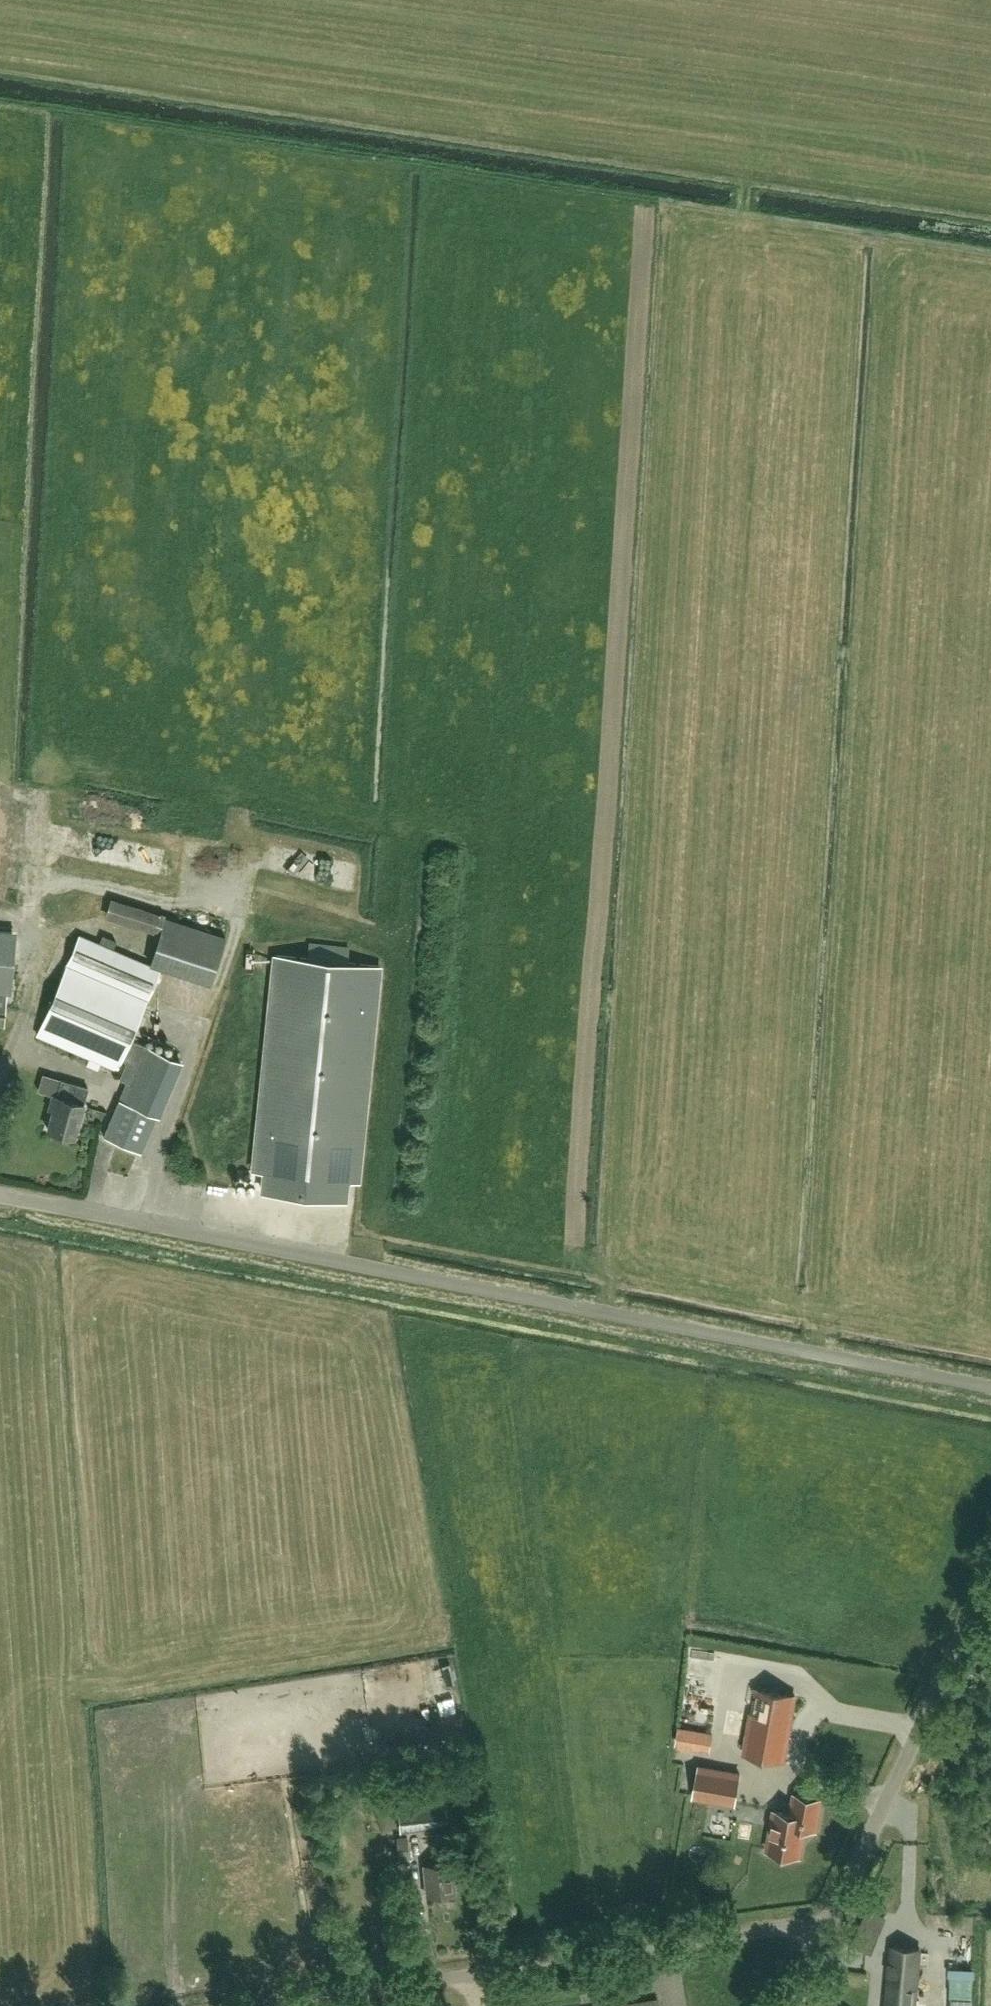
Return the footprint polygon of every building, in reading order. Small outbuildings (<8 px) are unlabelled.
[(170,874),(182,869),(176,856),(164,862),(170,874)] [(209,982),(226,938),(114,897),(108,914),(158,933),(148,960),(209,982)] [(4,1022),(6,991),(9,991),(10,986),(11,986),(16,931),(0,930),(0,1022),(4,1022)] [(134,1165),(179,1060),(130,1039),(159,970),(78,935),(36,1033),(117,1068),(122,1057),(123,1057),(126,1063),(119,1078),(127,1081),(119,1099),(123,1101),(112,1127),(124,1132),(114,1156),(134,1165)] [(276,955),(254,1171),(265,1173),(263,1192),(344,1201),(346,1181),(357,1182),(379,966),(276,955)] [(47,1131),(73,1138),(87,1087),(61,1079),(55,1097),(52,1096),(48,1111),(52,1112),(47,1131)] [(986,1669),(990,1659),(985,1656),(980,1666),(986,1669)] [(783,1760),(795,1695),(755,1688),(743,1753),(783,1760)] [(713,1732),(678,1726),(675,1745),(710,1751),(713,1732)] [(692,1796),(734,1804),(739,1774),(698,1766),(692,1796)] [(817,1819),(821,1799),(793,1794),(789,1813),(774,1811),(767,1850),(798,1856),(805,1817),(817,1819)] [(401,1831),(447,1826),(445,1805),(400,1810),(401,1831)] [(452,1865),(449,1838),(436,1839),(438,1864),(423,1866),(426,1895),(454,1892),(451,1865),(452,1865)] [(914,2005),(920,1949),(892,1947),(886,2002),(914,2005)]
